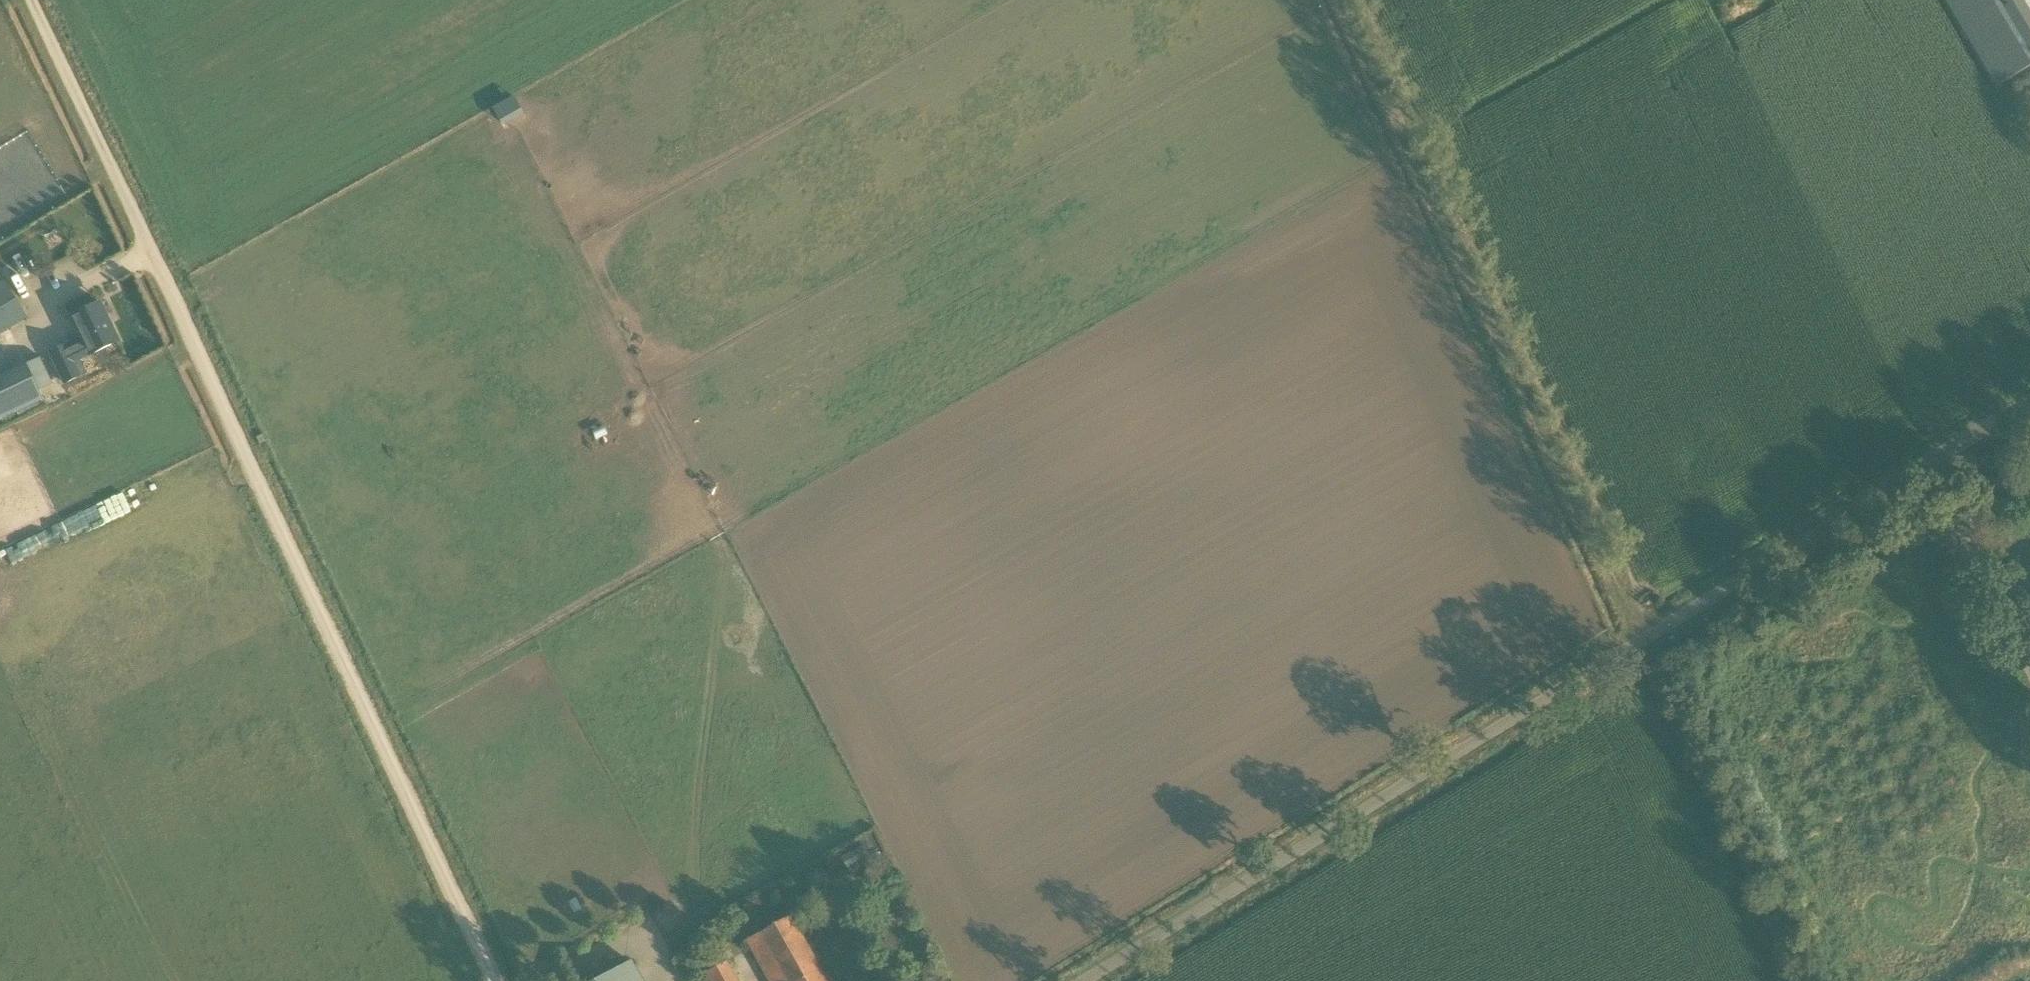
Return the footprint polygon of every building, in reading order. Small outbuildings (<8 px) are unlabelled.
[(1996,89),(2029,69),(2029,0),(1942,0),(1996,89)] [(27,317),(5,281),(0,285),(0,333),(27,317)] [(90,355),(119,341),(100,302),(71,316),(81,337),(50,353),(65,384),(86,374),(79,360),(90,355)] [(44,400),(40,391),(54,384),(41,357),(0,376),(0,421),(44,400)] [(790,915),(748,939),(771,980),(827,980),(790,915)] [(716,949),(702,957),(711,973),(706,976),(709,980),(734,980),(716,949)] [(631,962),(596,980),(642,980),(631,962)]
